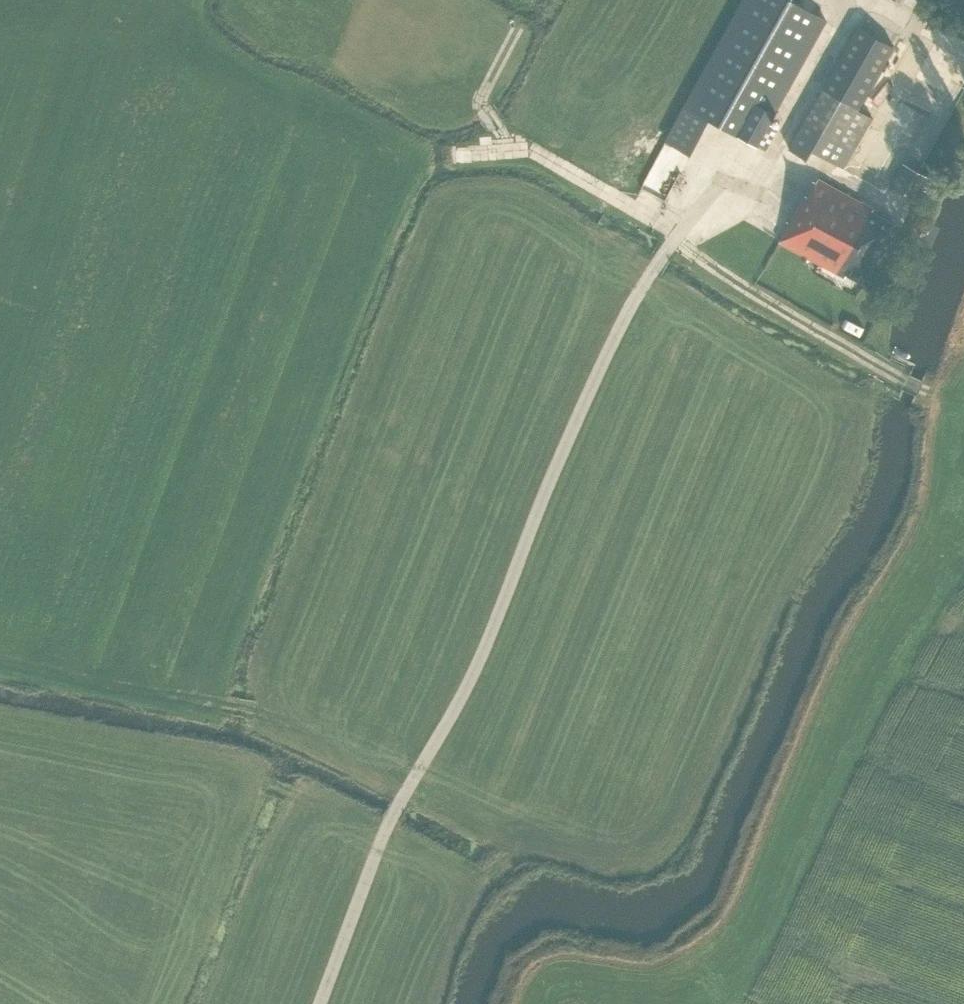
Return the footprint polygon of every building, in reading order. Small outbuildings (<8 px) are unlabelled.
[(778,127),(771,123),(826,23),(784,0),(744,0),(685,108),(765,152),(778,127)] [(894,47),(857,26),(788,147),(806,158),(811,149),(843,167),(872,117),(858,109),(894,47)] [(890,185),(904,193),(917,170),(903,163),(890,185)] [(806,197),(795,216),(780,243),(846,278),(847,275),(865,284),(896,225),(878,215),(877,217),(872,214),(874,210),(818,180),(809,198),(806,197)]
